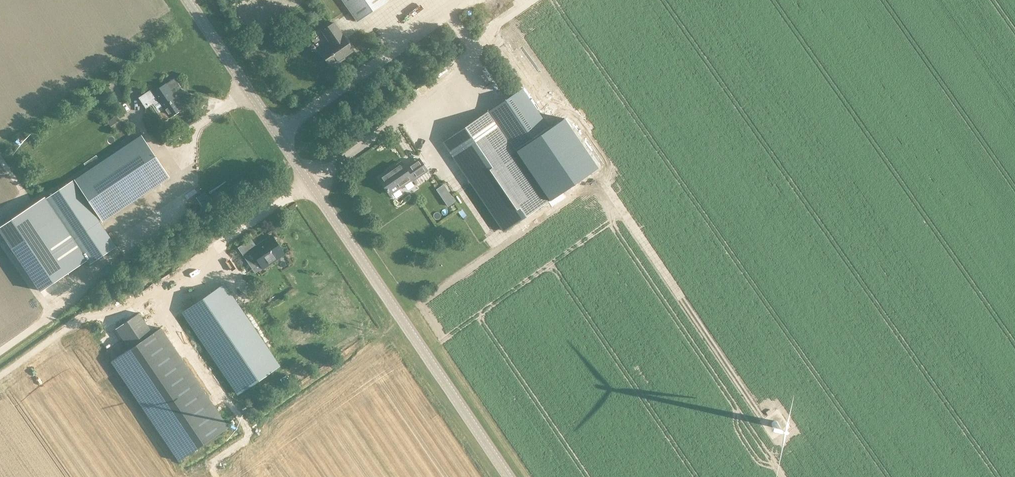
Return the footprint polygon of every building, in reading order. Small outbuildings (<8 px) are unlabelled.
[(357,21),(388,0),(343,0),(357,21)] [(332,68),(340,62),(339,60),(354,51),(343,35),(342,35),(340,32),(340,31),(334,22),(322,31),(330,43),(320,51),(332,68)] [(174,78),(152,93),(150,91),(139,98),(145,108),(155,102),(160,109),(159,114),(164,121),(169,117),(183,108),(171,91),(179,86),(174,78)] [(443,142),(454,158),(503,230),(595,167),(562,119),(549,128),(522,88),(443,142)] [(116,117),(107,122),(114,132),(122,126),(116,117)] [(141,136),(76,180),(103,220),(168,177),(141,136)] [(383,183),(387,189),(388,192),(389,191),(391,194),(412,179),(413,180),(427,170),(419,159),(405,168),(401,162),(391,169),(392,170),(380,178),(383,183)] [(73,181),(46,199),(45,197),(0,227),(0,230),(40,291),(87,260),(90,264),(116,246),(73,181)] [(445,185),(438,190),(449,207),(457,202),(445,185)] [(215,225),(205,232),(209,237),(219,230),(215,225)] [(244,255),(251,250),(263,268),(285,254),(272,235),(256,247),(251,239),(239,248),(244,255)] [(184,313),(238,393),(278,366),(224,285),(184,313)] [(116,329),(129,349),(111,362),(179,461),(229,427),(161,328),(153,334),(139,313),(116,329)]
